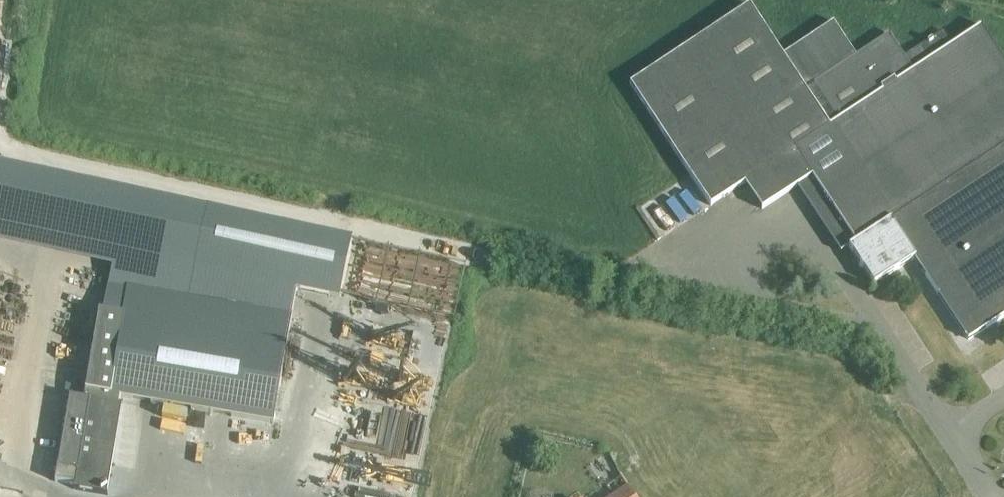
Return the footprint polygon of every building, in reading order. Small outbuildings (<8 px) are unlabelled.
[(629,84),(688,173),(709,205),(710,205),(744,182),(762,209),(812,176),(855,241),(848,246),(873,284),(899,267),(913,258),(967,340),(1003,315),(1003,61),(980,26),(946,48),(942,41),(946,38),(942,32),(903,56),(888,34),(855,55),(833,22),(782,55),(749,5),(629,84)] [(99,310),(85,388),(121,394),(273,423),(298,288),(309,230),(127,191),(111,265),(107,285),(102,311),(99,310)] [(67,374),(63,395),(70,397),(82,399),(85,388),(76,386),(78,376),(67,374)] [(70,397),(54,481),(74,485),(73,489),(106,495),(123,406),(119,405),(121,394),(85,388),(82,399),(70,397)] [(628,487),(612,496),(635,496),(628,487)]
